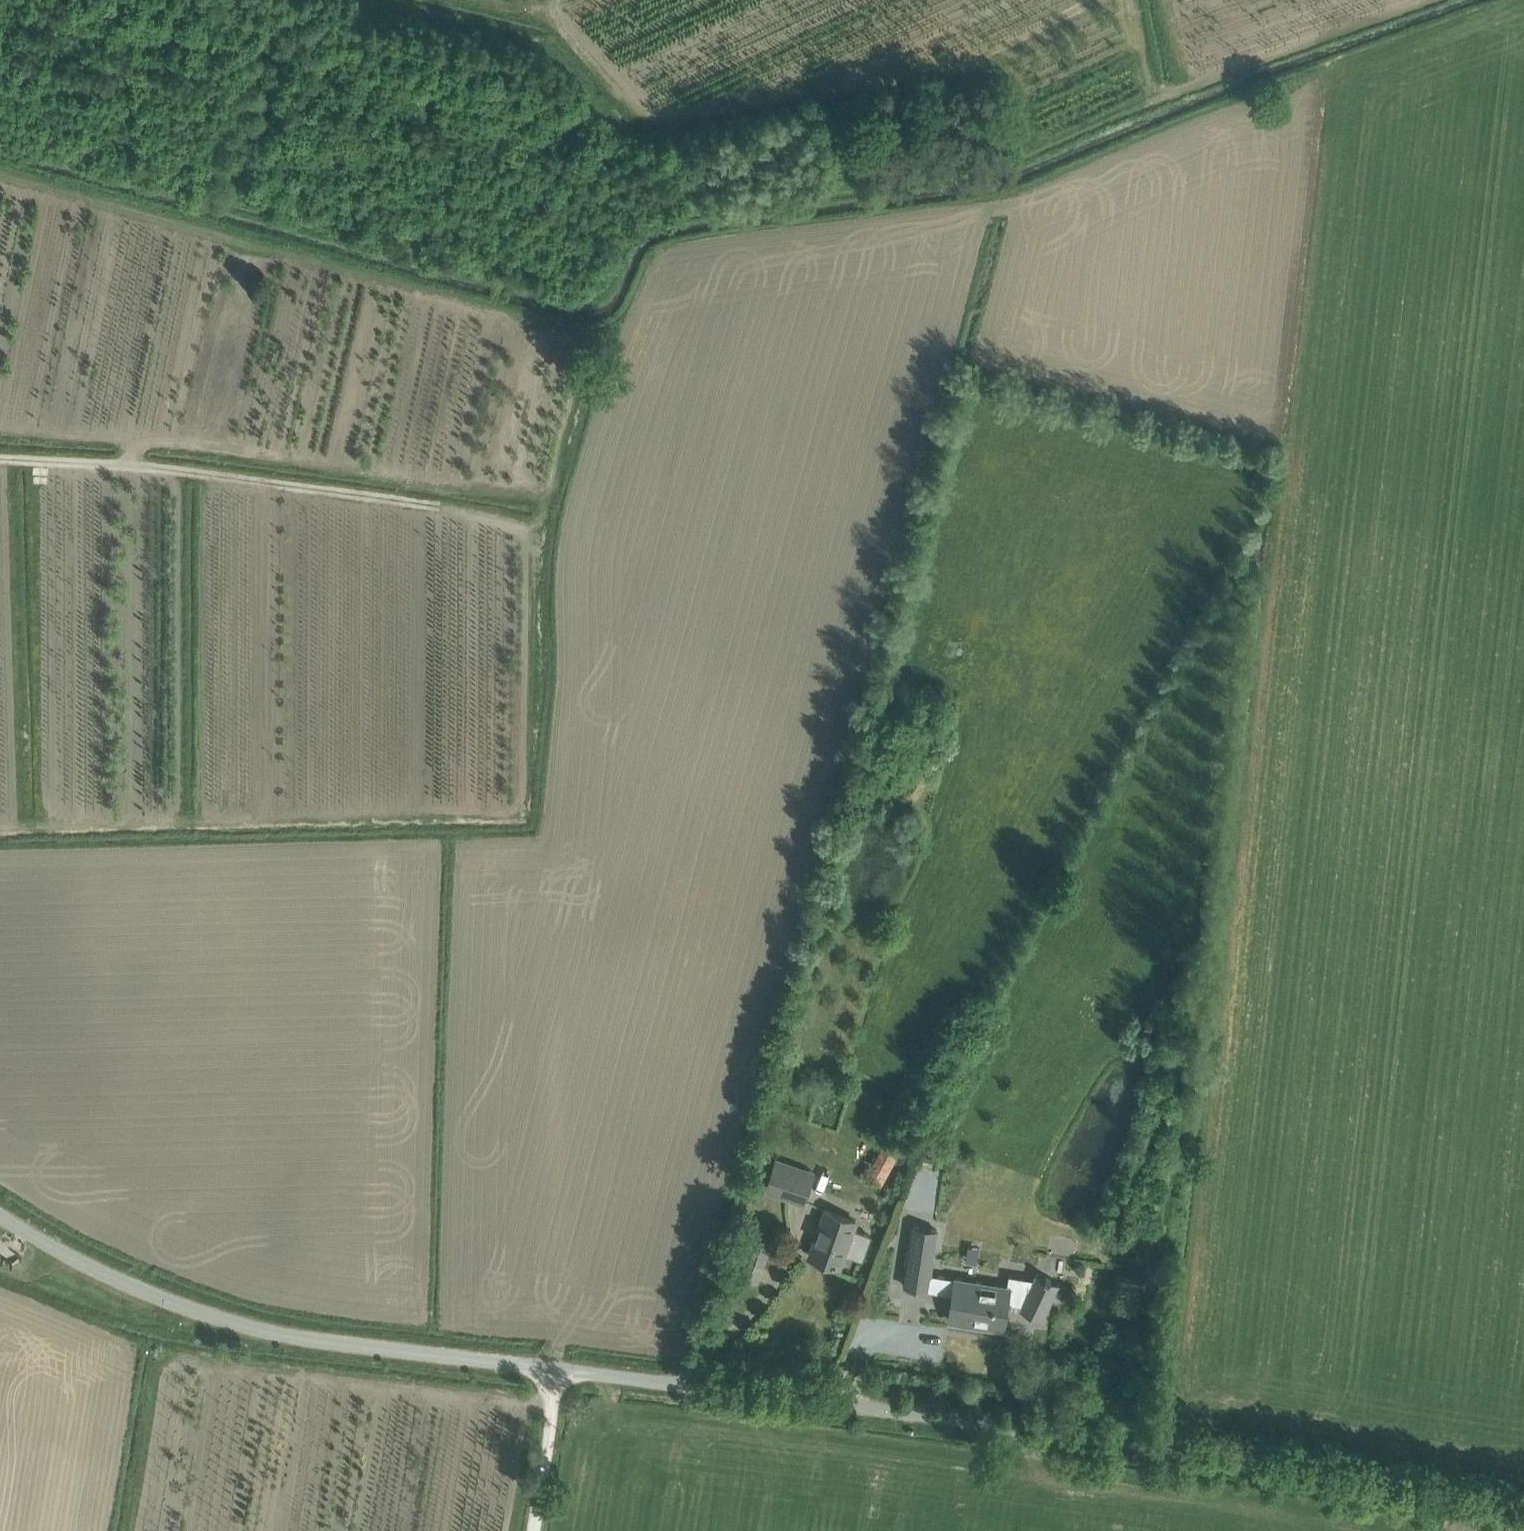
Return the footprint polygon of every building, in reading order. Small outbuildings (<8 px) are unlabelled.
[(884,1135),(870,1163),(889,1174),(904,1145),(884,1135)] [(762,1192),(803,1206),(814,1171),(774,1157),(762,1192)] [(826,1210),(816,1237),(809,1255),(839,1266),(844,1253),(862,1259),(870,1236),(853,1229),(856,1221),(826,1210)] [(913,1226),(904,1286),(928,1289),(930,1274),(937,1230),(913,1226)] [(930,1274),(928,1289),(953,1294),(952,1304),(949,1320),(975,1324),(975,1320),(1003,1324),(1007,1302),(1021,1304),(1020,1308),(1042,1319),(1058,1284),(1050,1280),(1051,1279),(1046,1276),(1045,1278),(1037,1274),(1034,1280),(1010,1275),(1007,1290),(981,1286),(982,1282),(930,1274)]
